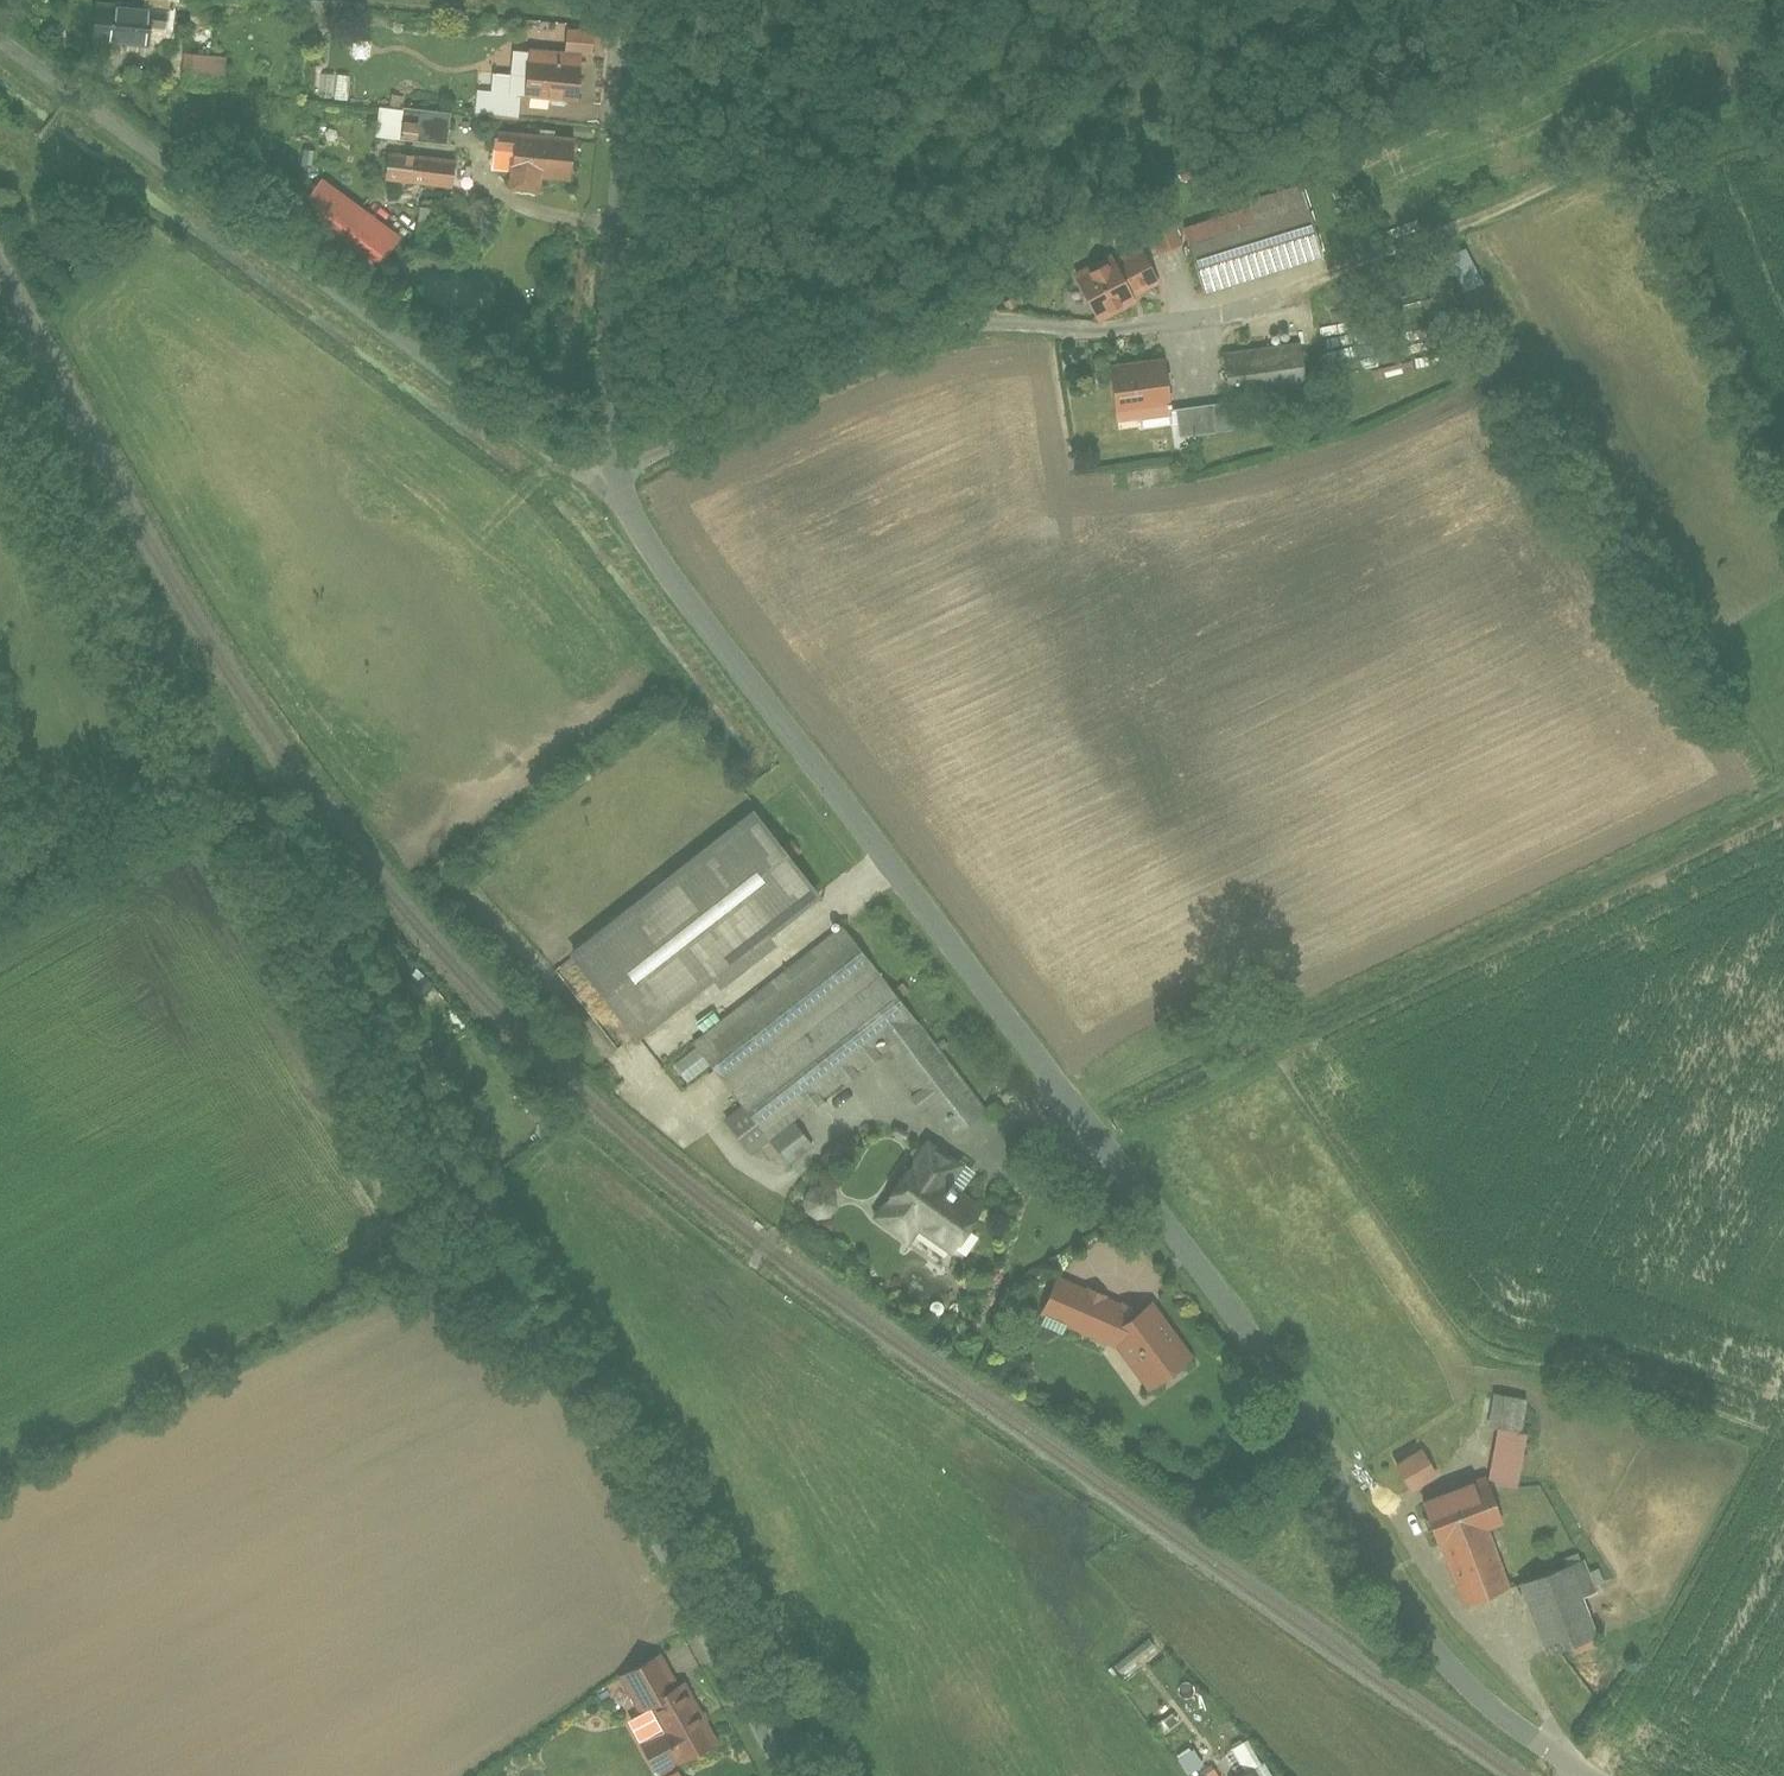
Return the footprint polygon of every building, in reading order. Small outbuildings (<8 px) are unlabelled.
[(102,0),(99,0),(96,37),(159,43),(162,6),(102,0)] [(596,54),(598,30),(570,28),(568,51),(590,53),(596,54)] [(482,87),(480,110),(524,114),(526,91),(532,92),(536,49),(518,47),(516,70),(496,68),(495,88),(482,87)] [(234,53),(192,49),(190,69),(232,73),(234,53)] [(568,51),(536,49),(532,92),(593,97),(596,67),(589,66),(590,53),(568,51)] [(380,134),(405,137),(409,107),(384,104),(380,134)] [(458,113),(412,109),(409,140),(456,144),(458,113)] [(585,137),(498,129),(495,166),(527,169),(526,186),(559,189),(560,172),(582,174),(585,137)] [(468,157),(400,151),(397,180),(465,186),(468,157)] [(409,236),(331,176),(307,206),(385,267),(409,236)] [(1187,221),(1210,290),(1332,251),(1310,182),(1187,221)] [(1164,199),(1141,208),(1157,247),(1179,237),(1164,199)] [(1109,246),(1135,295),(1160,282),(1134,233),(1109,246)] [(1109,246),(1070,267),(1096,316),(1135,295),(1109,246)] [(1467,287),(1485,277),(1473,253),(1455,263),(1467,287)] [(1305,340),(1224,349),(1229,389),(1309,380),(1305,340)] [(1166,355),(1106,362),(1111,406),(1172,400),(1166,355)] [(1178,430),(1247,423),(1244,398),(1175,406),(1178,430)] [(823,905),(752,816),(576,955),(647,1044),(823,905)] [(885,1059),(947,1137),(986,1107),(843,926),(697,1041),(778,1144),(885,1059)] [(926,1138),(880,1211),(957,1259),(991,1205),(953,1181),(966,1162),(926,1138)] [(827,1187),(805,1190),(809,1214),(830,1211),(827,1187)] [(1124,1347),(1152,1389),(1193,1362),(1156,1306),(1059,1272),(1043,1317),(1124,1347)] [(1520,1433),(1527,1399),(1504,1395),(1489,1483),(1517,1488),(1526,1433),(1520,1433)] [(1418,1462),(1415,1457),(1398,1467),(1413,1491),(1438,1476),(1427,1457),(1418,1462)] [(1490,1528),(1473,1484),(1423,1502),(1440,1547),(1442,1546),(1488,1529),(1490,1528)] [(1488,1529),(1442,1546),(1464,1605),(1510,1587),(1488,1529)] [(1551,1654),(1595,1638),(1569,1567),(1524,1583),(1551,1654)] [(1151,1638),(1112,1665),(1119,1676),(1159,1649),(1151,1638)] [(622,1679),(641,1713),(630,1718),(661,1775),(668,1775),(721,1748),(670,1653),(622,1679)] [(1237,1745),(1247,1769),(1264,1763),(1254,1738),(1237,1745)] [(1191,1771),(1207,1766),(1200,1748),(1184,1754),(1191,1771)] [(1262,1765),(1239,1775),(1267,1775),(1262,1765)] [(1218,1766),(1202,1775),(1224,1775),(1218,1766)]
